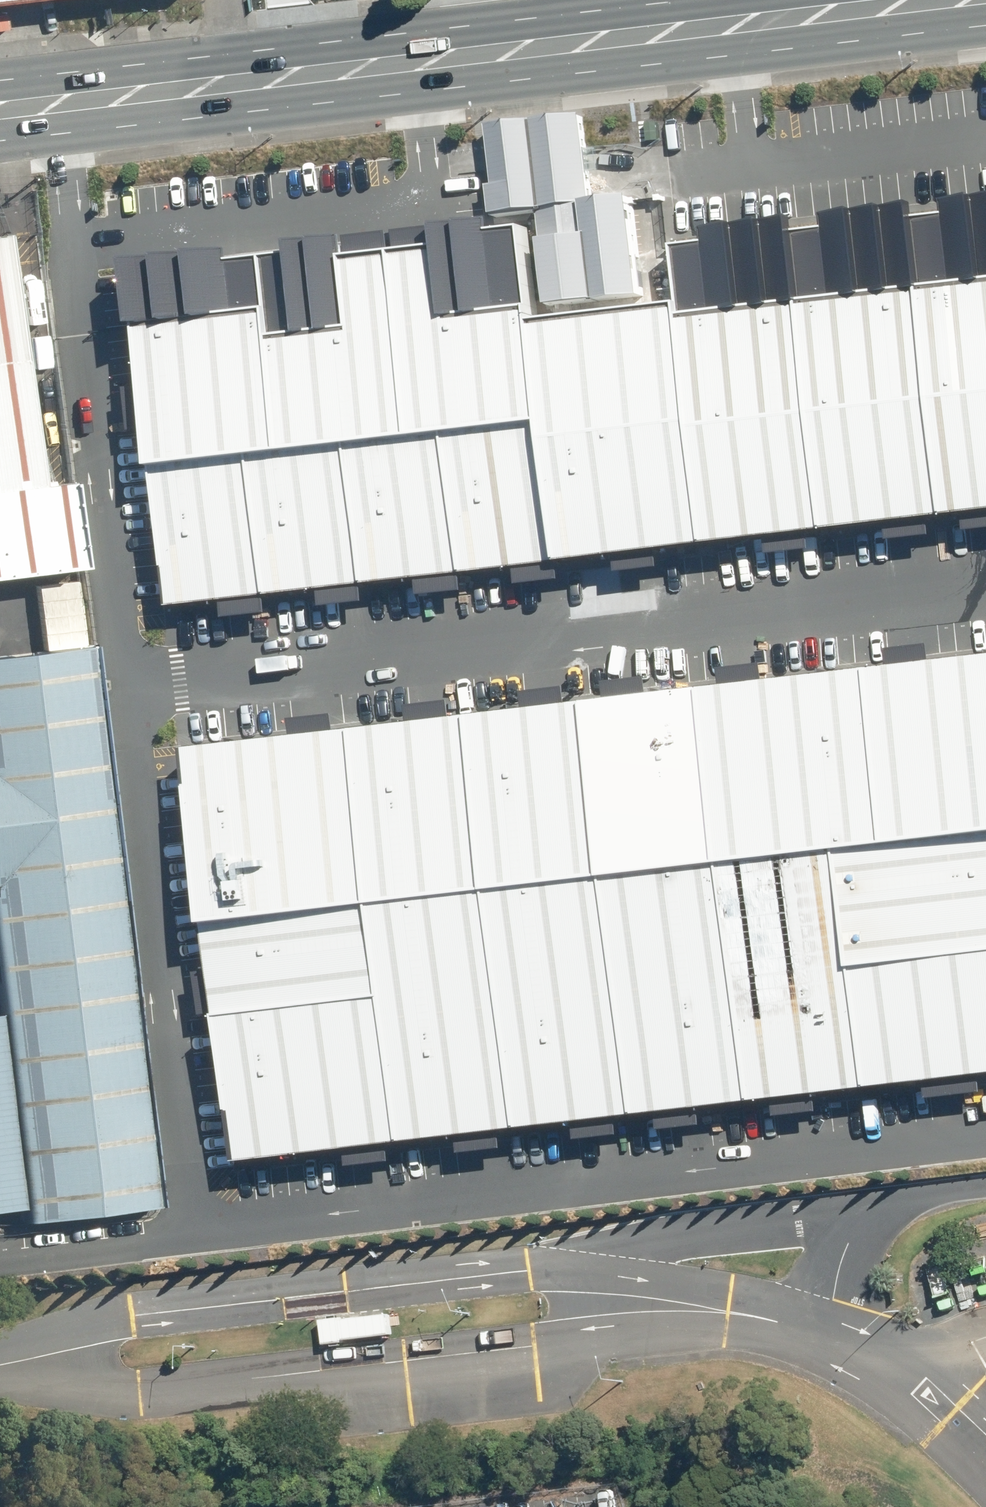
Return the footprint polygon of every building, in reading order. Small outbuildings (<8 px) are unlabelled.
[(583,124),(490,134),(496,188),(490,189),(493,216),(540,211),(550,304),(592,299),(593,306),(642,300),(630,200),(592,204),(587,158),(583,124)] [(954,511),(985,507),(985,206),(917,214),(954,511)] [(799,229),(836,526),(916,516),(954,511),(917,214),(799,229)] [(458,431),(556,420),(545,325),(533,225),(494,229),(493,221),(424,229),(401,231),(425,435),(458,431)] [(690,309),(716,539),(798,530),(836,526),(799,229),(680,244),(690,309)] [(361,443),(425,435),(401,231),(371,235),(272,247),(296,450),(361,443)] [(72,573),(61,491),(35,494),(3,239),(0,239),(0,582),(72,573)] [(263,454),(296,450),(272,247),(142,262),(158,403),(166,465),(263,454)] [(690,309),(545,325),(556,420),(572,556),(644,547),(716,539),(690,309)] [(556,420),(458,431),(474,567),(547,559),(572,556),(556,420)] [(425,435),(361,443),(377,578),(452,570),(474,567),(458,431),(425,435)] [(296,450),(263,454),(279,590),(348,582),(377,578),(361,443),(296,450)] [(263,454),(166,465),(181,601),(251,593),(279,590),(263,454)] [(89,643),(0,654),(0,1000),(1,1012),(24,1208),(26,1220),(159,1204),(89,643)] [(901,842),(985,832),(985,654),(917,662),(881,666),(901,842)] [(714,685),(735,861),(854,847),(901,842),(881,666),(750,681),(714,685)] [(598,698),(619,873),(735,861),(714,685),(640,694),(598,698)] [(483,712),(503,887),(619,873),(598,698),(555,703),(483,712)] [(367,725),(387,900),(503,887),(483,712),(438,717),(367,725)] [(201,743),(221,918),(387,900),(367,725),(322,730),(201,743)] [(901,842),(854,847),(868,966),(985,952),(985,832),(901,842)] [(854,847),(735,861),(763,1099),(803,1094),(882,1085),(868,966),(854,847)] [(735,861),(619,873),(647,1113),(686,1108),(763,1099),(735,861)] [(619,873),(503,887),(531,1126),(597,1118),(647,1113),(619,873)] [(503,887),(387,900),(397,995),(415,1140),(486,1131),(531,1126),(503,887)] [(387,900),(221,918),(228,985),(231,1013),(397,995),(387,900)] [(868,966),(882,1085),(960,1075),(985,1072),(985,952),(868,966)] [(397,995),(231,1013),(249,1158),(376,1144),(415,1140),(397,995)] [(1,1012),(0,1012),(0,1210),(24,1208),(1,1012)] [(390,1308),(319,1316),(322,1345),(393,1337),(390,1308)]
